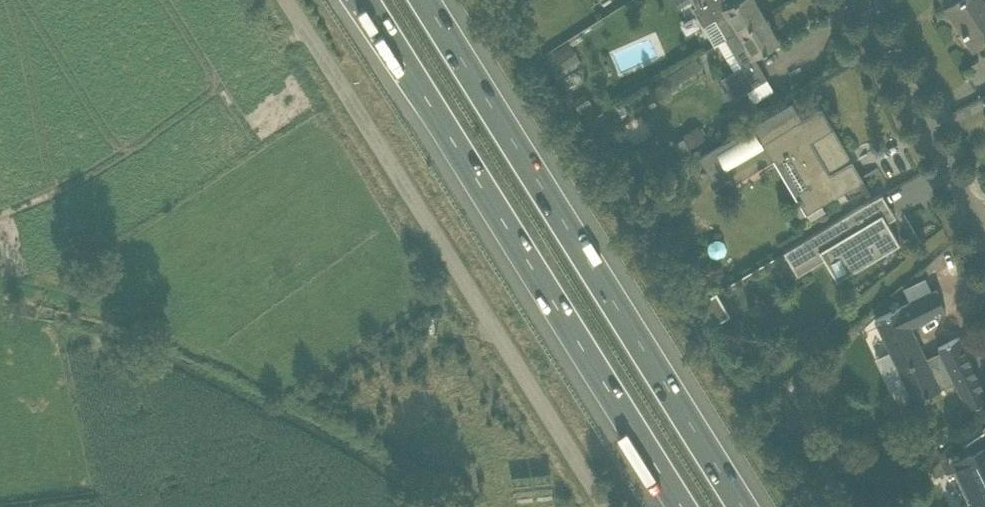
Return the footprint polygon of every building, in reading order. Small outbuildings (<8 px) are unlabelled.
[(765,13),(757,0),(693,0),(696,6),(693,8),(703,25),(715,18),(726,36),(765,13)] [(978,42),(984,37),(984,0),(944,0),(963,28),(962,30),(964,32),(969,29),(978,42)] [(780,39),(765,13),(726,36),(742,64),(726,74),(725,73),(722,72),(717,74),(717,79),(722,82),(724,80),(734,97),(767,78),(753,54),(780,39)] [(571,40),(546,53),(557,76),(583,63),(571,40)] [(791,102),(700,156),(717,185),(731,178),(733,182),(775,157),(799,197),(797,198),(806,213),(822,203),(821,202),(862,177),(851,160),(846,163),(826,129),(831,126),(821,108),(802,120),(791,102)] [(882,212),(874,198),(784,251),(798,274),(825,258),(837,279),(900,242),(888,221),(896,216),(891,207),(889,208),(882,212)] [(955,382),(968,408),(984,400),(984,390),(959,336),(938,346),(942,354),(928,361),(911,325),(946,309),(936,289),(875,318),(906,384),(905,384),(913,402),(955,382)] [(717,291),(701,300),(715,323),(730,314),(717,291)] [(956,458),(975,499),(964,504),(965,506),(984,506),(984,444),(979,447),(956,458)]
